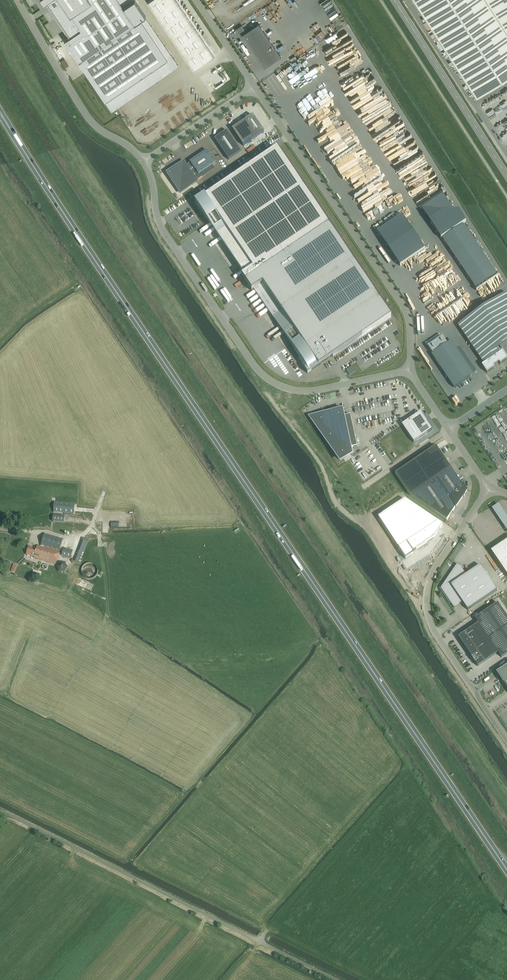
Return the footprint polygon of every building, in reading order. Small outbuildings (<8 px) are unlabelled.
[(68,38),(65,41),(106,101),(168,59),(141,19),(146,16),(135,0),(134,0),(124,7),(119,0),(43,0),(68,38)] [(147,2),(194,70),(215,56),(177,0),(150,0),(147,2)] [(476,98),(506,78),(506,0),(413,0),(476,98)] [(242,25),(235,30),(241,39),(244,37),(264,68),(281,56),(258,23),(246,32),(242,25)] [(506,148),(506,132),(505,133),(488,103),(483,106),(506,148)] [(264,132),(252,115),(232,129),(243,146),(264,132)] [(241,151),(227,130),(214,139),(228,160),(241,151)] [(312,371),(333,356),(391,317),(277,149),(194,205),(252,291),(257,288),(277,317),(273,319),(299,357),(297,358),(307,373),(312,371)] [(183,162),(167,173),(180,193),(197,182),(196,181),(201,178),(198,175),(216,163),(207,150),(190,162),(190,163),(186,165),(183,162)] [(422,152),(414,157),(420,169),(430,164),(427,159),(421,162),(419,159),(424,156),(422,152)] [(376,162),(373,163),(364,156),(345,180),(348,187),(362,169),(360,181),(365,185),(355,189),(358,191),(354,193),(357,200),(359,200),(361,206),(379,200),(380,201),(363,207),(364,210),(395,198),(393,191),(386,194),(389,189),(383,188),(386,185),(380,184),(384,179),(374,171),(376,162)] [(420,175),(434,170),(432,165),(418,170),(420,175)] [(432,185),(434,189),(444,185),(442,180),(432,185)] [(381,205),(377,208),(380,213),(379,214),(376,209),(371,211),(375,217),(372,219),(374,222),(387,214),(381,205)] [(497,275),(463,225),(442,239),(476,289),(497,275)] [(401,255),(403,257),(417,247),(412,240),(399,249),(394,253),(398,258),(401,255)] [(427,257),(405,270),(408,276),(430,263),(427,257)] [(436,269),(412,281),(415,286),(438,274),(436,269)] [(494,368),(494,367),(500,363),(500,364),(506,359),(506,358),(503,351),(500,353),(497,347),(506,340),(506,294),(506,292),(458,325),(484,364),(482,365),(487,373),(494,368)] [(447,343),(442,337),(428,346),(432,353),(447,343)] [(432,355),(454,388),(475,373),(452,340),(432,355)] [(469,389),(453,398),(455,401),(471,392),(469,389)] [(341,410),(310,416),(340,460),(350,453),(349,447),(357,445),(350,414),(342,416),(341,410)] [(409,420),(421,437),(432,430),(420,412),(409,420)] [(414,442),(421,437),(409,420),(402,425),(414,442)] [(503,455),(506,452),(506,449),(501,439),(495,442),(503,455)] [(488,444),(485,446),(492,458),(495,457),(488,444)] [(462,484),(436,445),(394,473),(410,495),(447,520),(455,508),(456,507),(463,497),(465,494),(467,491),(463,485),(464,484),(463,483),(462,484)] [(385,484),(375,490),(385,505),(395,498),(385,484)] [(434,537),(443,525),(405,499),(378,517),(406,559),(415,553),(414,551),(434,537)] [(75,504),(54,502),(54,512),(74,514),(75,504)] [(498,504),(492,508),(506,531),(506,517),(498,504)] [(38,545),(37,549),(29,547),(26,554),(34,557),(34,558),(56,564),(59,552),(44,547),(44,546),(60,551),(63,539),(44,533),(40,546),(38,545)] [(80,563),(89,540),(83,538),(74,561),(80,563)] [(506,575),(506,540),(491,551),(506,575)] [(64,548),(61,555),(70,558),(73,550),(64,548)] [(65,572),(68,567),(65,562),(60,562),(57,567),(59,572),(65,572)] [(97,575),(98,572),(97,570),(96,567),(95,565),(93,564),(90,563),(88,563),(86,564),(85,565),(83,567),(82,569),(81,571),(82,573),(83,576),(84,577),(86,579),(89,579),(91,579),(94,578),(96,577),(97,575)] [(462,568),(456,565),(440,588),(454,608),(462,602),(468,610),(497,590),(480,565),(466,574),(462,568)] [(458,636),(470,653),(469,653),(478,666),(498,652),(501,657),(506,653),(506,617),(497,603),(475,618),(478,623),(458,636)] [(498,675),(506,688),(506,669),(498,675)]
